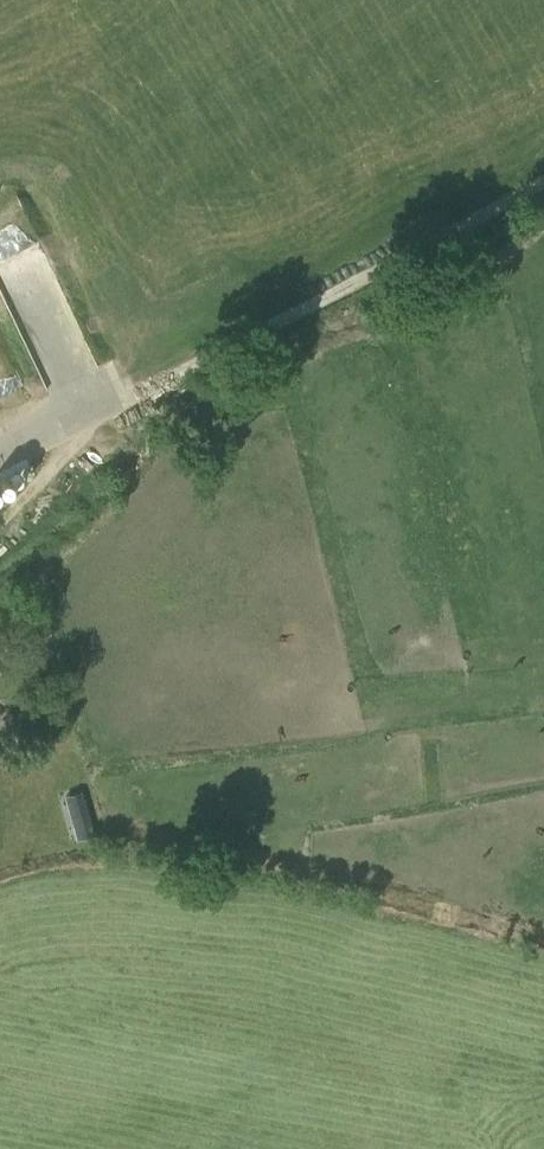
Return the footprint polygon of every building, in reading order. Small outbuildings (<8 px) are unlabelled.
[(91,820),(73,825),(77,839),(95,834),(91,820)]
